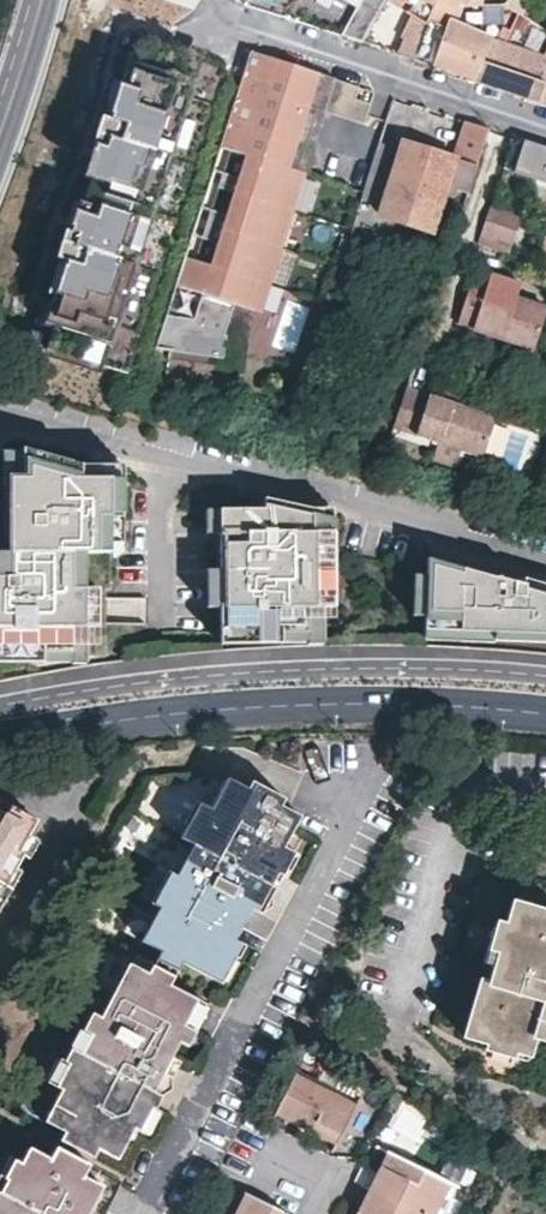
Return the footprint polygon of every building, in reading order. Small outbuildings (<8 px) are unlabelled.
[(358,4),(342,34),(362,41),(385,0),(360,0),(358,4)] [(407,6),(403,12),(423,25),(409,57),(432,65),(444,27),(427,20),(434,1),(455,11),(456,9),(462,0),(398,0),(407,6)] [(488,38),(450,23),(455,11),(434,1),(427,20),(444,27),(432,65),(447,70),(463,75),(472,78),(488,38)] [(91,140),(95,141),(100,143),(90,175),(89,175),(81,200),(72,229),(65,227),(63,226),(54,254),(63,256),(53,285),(50,294),(41,290),(29,325),(28,325),(24,337),(35,341),(125,370),(228,61),(139,32),(139,30),(127,27),(123,40),(124,40),(112,75),(122,79),(110,116),(104,114),(101,113),(91,140)] [(545,57),(502,43),(488,38),(472,78),(495,86),(545,103),(545,55),(545,57)] [(313,72),(250,52),(244,72),(242,76),(216,152),(214,159),(173,281),(160,322),(152,345),(167,347),(166,350),(221,358),(225,335),(223,334),(233,304),(254,311),(260,313),(270,285),(306,174),(327,113),(337,80),(313,72)] [(337,80),(327,113),(365,125),(376,93),(337,80)] [(119,87),(112,85),(104,108),(106,109),(104,114),(110,116),(119,87)] [(374,203),(408,103),(395,99),(362,199),(374,203)] [(477,167),(489,130),(467,123),(453,159),(405,142),(378,212),(429,231),(446,186),(468,195),(469,193),(477,167)] [(91,146),(83,173),(89,175),(90,175),(100,143),(95,141),(93,147),(91,146)] [(81,200),(73,197),(65,220),(66,221),(65,227),(72,229),(81,200)] [(507,250),(517,210),(486,203),(476,242),(507,250)] [(57,260),(49,284),(53,285),(63,256),(61,256),(59,262),(57,260)] [(523,280),(479,265),(460,322),(537,347),(545,320),(545,306),(518,296),(523,280)] [(545,306),(545,283),(525,276),(523,280),(518,296),(545,306)] [(166,350),(164,362),(239,373),(244,339),(254,311),(233,304),(223,334),(225,335),(221,358),(166,350)] [(498,416),(405,384),(391,425),(484,456),(498,416)] [(35,457),(35,460),(36,487),(23,487),(23,495),(24,523),(24,526),(32,526),(33,560),(25,561),(20,562),(14,562),(14,570),(4,570),(5,597),(0,597),(0,672),(90,670),(90,671),(104,671),(102,633),(101,595),(101,559),(126,558),(126,544),(124,484),(95,484),(95,471),(35,457)] [(36,487),(35,460),(16,461),(16,487),(23,487),(36,487)] [(124,484),(137,470),(95,471),(95,484),(124,484)] [(138,543),(137,470),(124,484),(126,544),(138,543)] [(224,606),(224,633),(225,646),(340,644),(340,631),(339,603),(337,513),(326,513),(326,506),(283,495),(283,507),(221,509),(222,544),(222,569),(224,606)] [(222,544),(221,509),(206,509),(207,544),(222,544)] [(32,526),(24,526),(25,561),(33,560),(32,526)] [(428,559),(428,576),(426,618),(425,639),(545,644),(545,592),(525,586),(428,559)] [(208,607),(224,606),(222,569),(207,570),(208,607)] [(426,618),(428,576),(415,576),(413,617),(426,618)] [(545,592),(545,585),(525,579),(525,586),(545,592)] [(101,595),(102,633),(115,633),(114,594),(101,595)] [(279,849),(294,818),(275,808),(278,801),(245,783),(241,790),(222,779),(205,810),(200,807),(187,830),(193,834),(186,846),(170,876),(153,909),(136,943),(153,953),(149,961),(171,973),(175,965),(208,982),(221,957),(229,943),(247,911),(260,885),(257,884),(264,871),(271,875),(284,851),(279,849)] [(176,825),(179,826),(187,830),(200,807),(189,802),(176,825)] [(21,859),(41,822),(11,806),(6,814),(0,811),(0,898),(21,859)] [(193,834),(187,830),(179,826),(173,838),(186,846),(193,834)] [(293,857),(284,851),(271,875),(276,878),(281,880),(293,857)] [(144,905),(153,909),(170,876),(161,871),(144,905)] [(276,878),(271,875),(264,871),(257,884),(260,885),(269,890),(276,878)] [(65,876),(62,882),(70,887),(73,880),(65,876)] [(513,902),(506,926),(496,923),(493,931),(503,934),(497,952),(503,954),(499,967),(493,965),(487,983),(479,981),(462,1035),(494,1045),(513,1050),(515,1045),(529,1050),(533,1037),(545,1041),(545,912),(513,902)] [(483,962),(493,965),(499,967),(503,954),(497,952),(503,934),(493,931),(483,962)] [(240,948),(229,943),(221,957),(231,962),(232,963),(240,948)] [(231,962),(221,957),(208,982),(217,986),(231,962)] [(179,1025),(191,1002),(163,987),(168,978),(147,966),(141,975),(125,966),(96,1020),(76,1057),(70,1069),(66,1068),(54,1090),(58,1092),(41,1123),(61,1134),(58,1140),(91,1159),(96,1151),(110,1159),(128,1128),(133,1130),(145,1108),(137,1105),(144,1093),(147,1094),(158,1073),(166,1057),(174,1043),(182,1027),(179,1025)] [(88,1016),(68,1053),(76,1057),(96,1020),(88,1016)] [(190,1031),(182,1027),(174,1043),(181,1046),(190,1031)] [(525,1063),(529,1050),(515,1045),(513,1050),(494,1045),(491,1053),(525,1063)] [(66,1052),(60,1064),(66,1068),(70,1069),(76,1057),(68,1053),(66,1052)] [(174,1062),(166,1057),(158,1073),(166,1077),(174,1062)] [(54,1090),(66,1068),(60,1064),(57,1062),(45,1085),(54,1090)] [(326,1086),(291,1068),(275,1101),(272,1108),(335,1139),(338,1132),(354,1100),(349,1097),(329,1087),(326,1086)] [(356,1082),(336,1072),(329,1087),(349,1097),(356,1082)] [(155,1099),(147,1094),(144,1093),(137,1105),(145,1108),(149,1110),(155,1099)] [(149,1110),(145,1108),(133,1130),(142,1135),(153,1113),(149,1110)] [(103,1187),(84,1176),(89,1165),(56,1146),(49,1158),(27,1146),(18,1163),(16,1162),(8,1178),(0,1174),(0,1193),(1,1194),(0,1195),(0,1213),(89,1213),(103,1187)] [(447,1182),(389,1152),(358,1213),(431,1213),(447,1182)] [(0,1170),(0,1174),(8,1178),(16,1162),(6,1157),(0,1170)] [(278,1193),(243,1177),(224,1213),(267,1213),(278,1193)]
